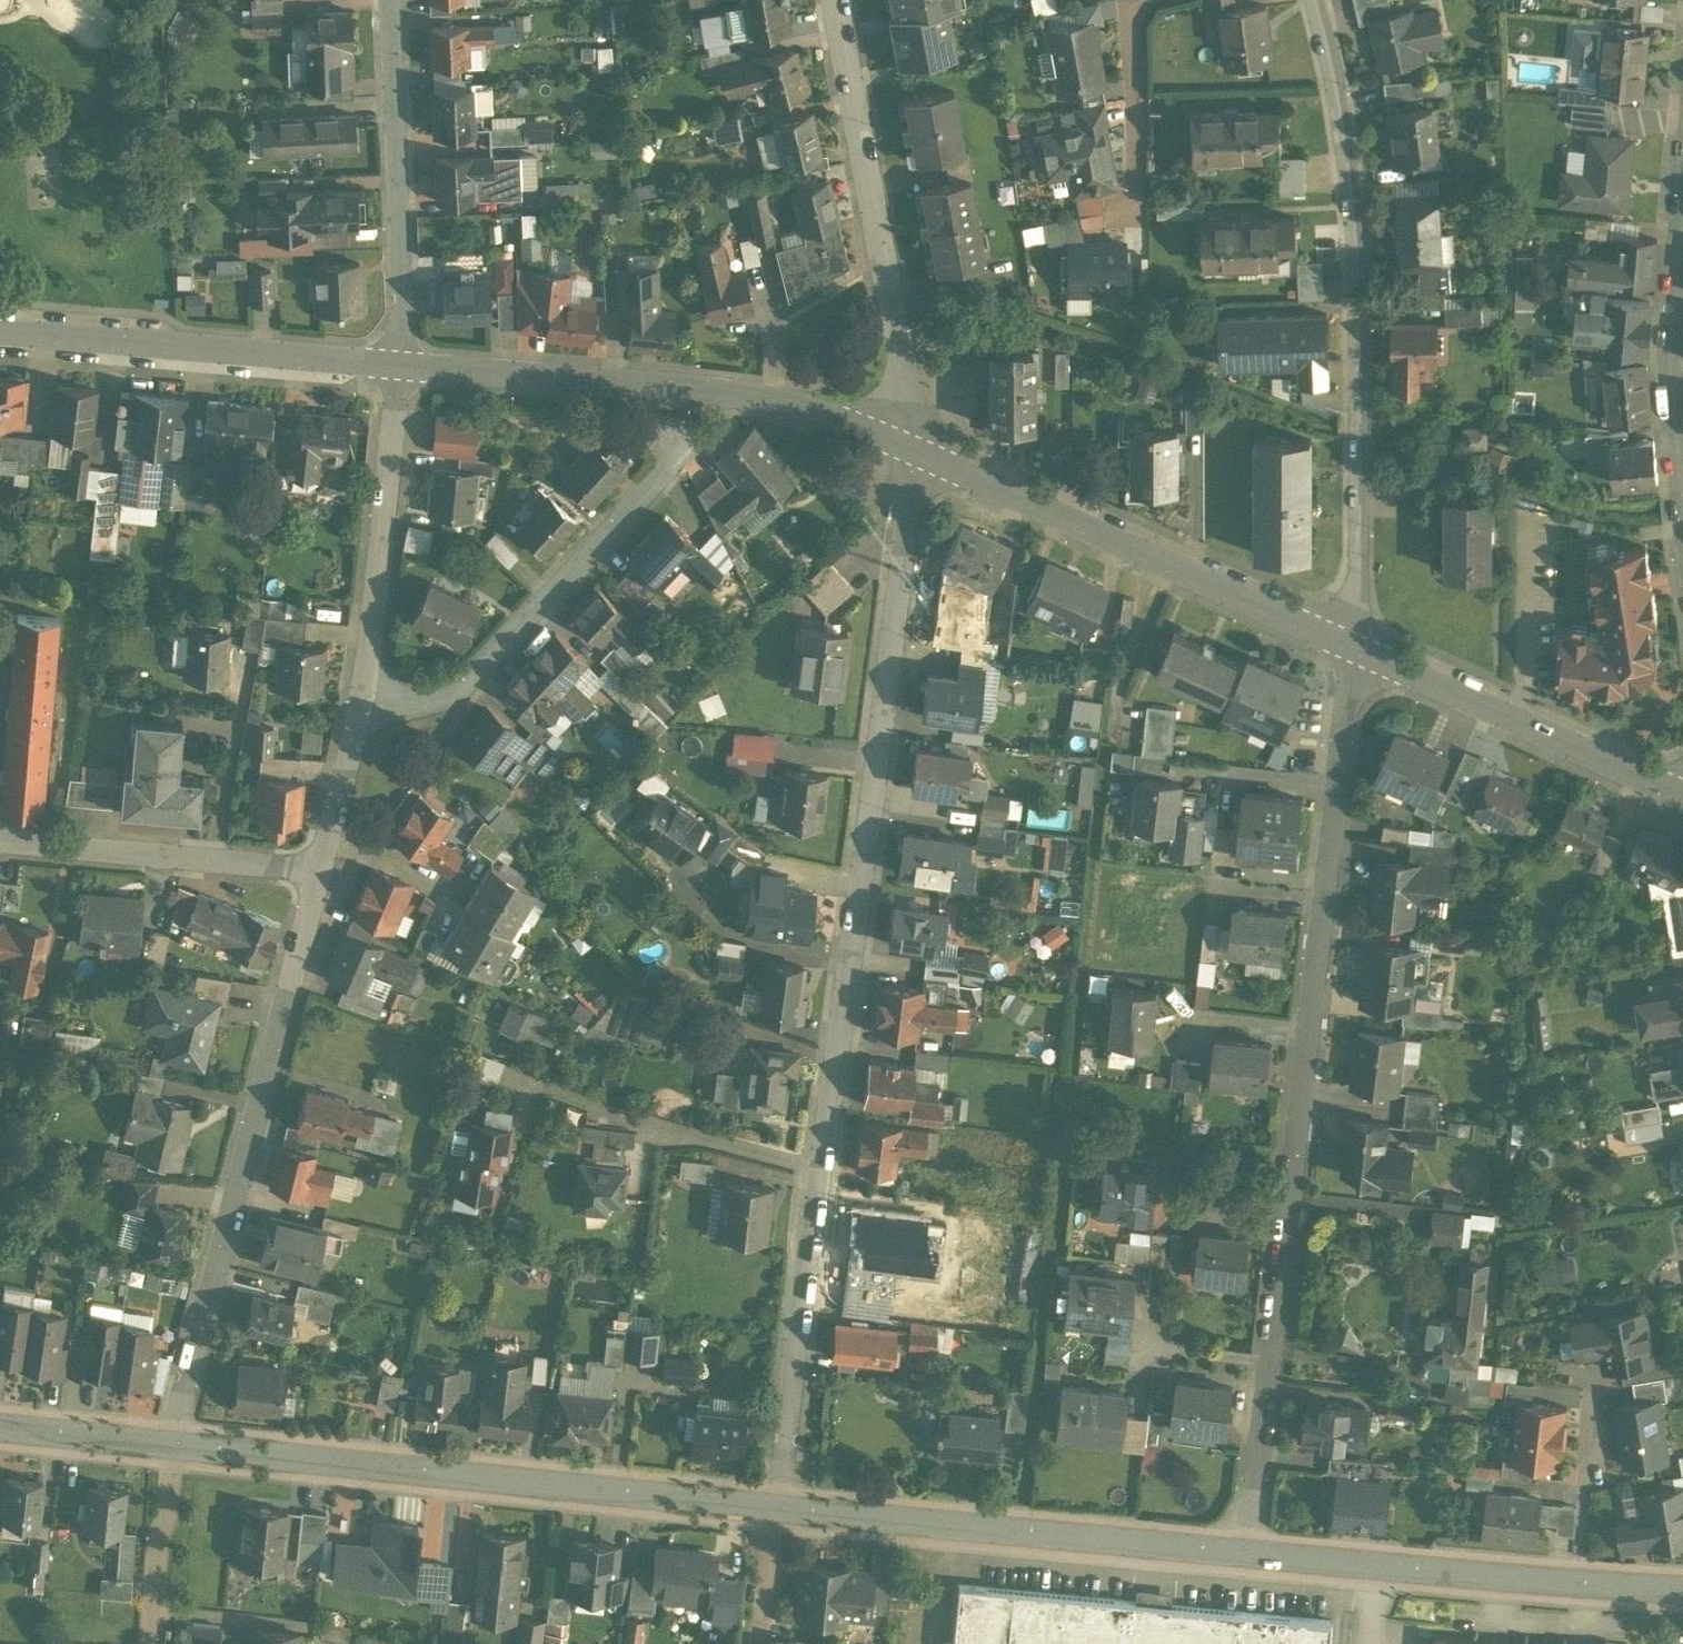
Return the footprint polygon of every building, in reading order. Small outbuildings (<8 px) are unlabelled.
[(252,12),(283,11),(283,0),(252,0),(252,12)] [(430,13),(452,12),(451,0),(429,0),(430,13)] [(742,10),(746,32),(746,34),(788,27),(783,0),(740,0),(742,10)] [(892,15),(888,15),(889,17),(893,16),(895,27),(891,28),(891,29),(895,29),(899,48),(902,48),(905,61),(897,62),(897,64),(955,53),(946,6),(958,3),(958,0),(890,0),(892,15)] [(1210,12),(1227,10),(1227,9),(1235,8),(1234,0),(1209,0),(1210,12)] [(1356,6),(1360,23),(1373,20),(1372,17),(1392,12),(1389,0),(1376,0),(1356,6)] [(1095,1),(1062,10),(1063,19),(1072,17),(1073,23),(1091,20),(1091,21),(1099,19),(1095,1)] [(1235,8),(1227,9),(1227,10),(1230,33),(1223,33),(1227,65),(1273,59),(1266,3),(1235,8)] [(626,6),(614,9),(618,28),(630,26),(626,6)] [(350,8),(305,10),(306,22),(292,23),(292,42),(306,41),(308,81),(323,81),(351,80),(351,78),(350,46),(351,46),(350,8)] [(1392,12),(1372,17),(1373,20),(1376,33),(1375,33),(1383,66),(1423,57),(1418,36),(1443,31),(1438,8),(1413,13),(1412,8),(1392,12)] [(725,10),(700,14),(704,40),(729,35),(746,32),(742,10),(725,13),(725,10)] [(283,11),(252,12),(253,30),(284,29),(283,11)] [(1073,23),(1046,28),(1056,84),(1075,80),(1077,89),(1102,84),(1091,21),(1091,20),(1073,23)] [(492,24),(466,25),(466,41),(493,40),(492,24)] [(466,25),(431,26),(432,65),(467,63),(466,41),(466,25)] [(1647,32),(1605,28),(1604,30),(1574,27),(1571,60),(1596,62),(1596,55),(1602,56),(1601,71),(1600,89),(1600,90),(1610,91),(1641,94),(1647,32)] [(616,41),(600,42),(600,57),(604,57),(605,65),(617,64),(616,41)] [(794,50),(759,57),(760,60),(726,67),(730,88),(764,82),(768,101),(804,93),(803,89),(807,88),(804,72),(798,73),(794,50)] [(351,80),(323,81),(324,98),(353,96),(352,78),(351,78),(351,80)] [(1421,79),(1385,82),(1387,98),(1423,94),(1421,79)] [(491,80),(470,81),(471,88),(472,88),(472,100),(492,99),(491,80)] [(1577,87),(1560,86),(1559,99),(1573,100),(1576,101),(1577,87)] [(1600,89),(1577,87),(1576,101),(1608,104),(1610,91),(1600,90),(1600,89)] [(471,88),(434,90),(435,133),(474,131),(472,100),(472,88),(471,88)] [(953,89),(904,98),(908,122),(902,123),(904,138),(911,136),(915,160),(944,155),(964,151),(965,151),(953,89)] [(1104,100),(1072,106),(1075,122),(1101,117),(1107,116),(1104,100)] [(1576,101),(1573,100),(1571,123),(1611,127),(1613,104),(1608,104),(1576,101)] [(1448,104),(1433,106),(1436,132),(1452,130),(1448,104)] [(1433,106),(1388,112),(1391,132),(1393,132),(1397,161),(1395,161),(1395,163),(1422,159),(1422,154),(1439,152),(1436,132),(1433,106)] [(1237,109),(1223,110),(1223,111),(1188,112),(1188,113),(1189,113),(1190,131),(1189,131),(1190,156),(1191,156),(1191,152),(1208,151),(1208,156),(1232,155),(1232,151),(1261,150),(1261,154),(1263,154),(1263,136),(1280,136),(1280,109),(1237,110),(1237,109)] [(821,155),(809,111),(772,120),(774,129),(783,161),(784,165),(821,155)] [(353,112),(308,115),(310,150),(355,148),(353,112)] [(741,112),(719,117),(723,138),(746,132),(741,112)] [(1064,114),(1040,114),(1040,124),(1064,123),(1064,114)] [(308,115),(262,117),(264,153),(310,150),(308,115)] [(1101,117),(1075,122),(1076,127),(1039,134),(1044,160),(1067,156),(1074,191),(1113,184),(1101,117)] [(525,125),(489,127),(490,143),(525,141),(525,125)] [(774,129),(757,134),(766,165),(783,161),(774,129)] [(1632,138),(1591,135),(1587,174),(1565,172),(1562,200),(1625,206),(1632,138)] [(595,148),(595,152),(619,152),(619,136),(609,136),(609,148),(595,148)] [(964,151),(944,155),(949,181),(969,178),(970,178),(974,178),(969,150),(965,151),(964,151)] [(519,153),(435,156),(437,198),(520,195),(519,153)] [(1305,193),(1304,156),(1279,156),(1280,193),(1305,193)] [(949,181),(920,187),(926,218),(919,219),(922,233),(929,232),(936,270),(985,261),(969,178),(949,181)] [(586,180),(542,182),(543,208),(587,206),(586,180)] [(802,233),(837,224),(827,182),(791,191),(802,233)] [(356,188),(310,190),(310,189),(285,190),(285,193),(267,193),(269,236),(312,234),(312,228),(357,226),(356,188)] [(764,190),(747,194),(755,236),(756,244),(774,240),(764,190)] [(1437,192),(1398,195),(1400,213),(1395,214),(1397,245),(1402,245),(1403,265),(1421,264),(1442,262),(1437,192)] [(526,254),(543,253),(541,208),(524,209),(526,254)] [(1078,215),(1044,221),(1047,238),(1082,232),(1078,215)] [(1239,217),(1203,219),(1205,263),(1207,263),(1206,258),(1278,256),(1278,261),(1280,260),(1279,243),(1297,242),(1296,216),(1253,217),(1253,216),(1239,216),(1239,217)] [(1614,219),(1587,216),(1585,233),(1612,235),(1614,219)] [(837,224),(802,233),(804,243),(776,248),(789,297),(848,264),(837,224)] [(312,234),(269,236),(269,252),(313,250),(312,234)] [(1658,238),(1619,235),(1617,259),(1572,255),(1569,284),(1583,286),(1608,288),(1615,289),(1616,281),(1653,284),(1658,238)] [(755,236),(740,239),(745,263),(760,260),(756,244),(755,236)] [(729,272),(722,240),(697,245),(711,315),(749,307),(741,270),(729,272)] [(1124,241),(1067,241),(1067,291),(1069,291),(1069,289),(1087,289),(1087,291),(1125,291),(1124,241)] [(637,261),(655,258),(653,247),(635,250),(637,261)] [(219,255),(220,274),(250,273),(249,254),(219,255)] [(354,259),(313,261),(314,274),(319,274),(320,308),(338,307),(338,311),(345,311),(345,306),(360,306),(359,284),(355,284),(354,259)] [(1322,260),(1297,261),(1299,299),(1324,298),(1322,260)] [(1442,262),(1421,264),(1422,288),(1444,287),(1442,262)] [(270,267),(252,268),(254,302),(272,301),(270,267)] [(568,272),(533,268),(531,280),(516,279),(516,289),(518,325),(533,326),(547,329),(546,333),(588,339),(594,294),(580,292),(578,298),(565,297),(568,272)] [(656,307),(655,269),(603,270),(604,308),(632,307),(632,304),(656,307)] [(488,277),(443,279),(445,318),(489,316),(488,277)] [(1533,281),(1516,279),(1515,307),(1532,308),(1533,281)] [(1650,301),(1607,297),(1608,288),(1583,286),(1578,332),(1596,334),(1601,339),(1600,347),(1646,351),(1650,301)] [(1422,288),(1418,288),(1419,306),(1445,305),(1445,287),(1444,287),(1422,288)] [(516,289),(496,290),(497,326),(518,325),(516,289)] [(190,292),(191,308),(210,308),(209,292),(190,292)] [(1445,305),(1446,323),(1482,322),(1482,303),(1445,305)] [(656,307),(632,304),(632,307),(628,342),(670,347),(674,309),(656,307)] [(1301,313),(1261,314),(1263,362),(1284,361),(1284,354),(1301,353),(1301,361),(1303,361),(1303,360),(1301,313)] [(1261,314),(1223,315),(1223,364),(1262,362),(1261,314)] [(1437,321),(1393,321),(1393,359),(1394,359),(1394,385),(1420,385),(1420,359),(1437,359),(1437,321)] [(1011,334),(982,324),(981,350),(988,350),(988,348),(1018,348),(1018,340),(1011,340),(1011,334)] [(1018,348),(988,348),(988,350),(989,350),(989,368),(989,423),(988,423),(988,424),(1030,424),(1031,424),(1031,371),(1037,371),(1037,348),(1018,348)] [(981,350),(953,350),(954,368),(984,368),(989,368),(989,350),(981,350)] [(1325,359),(1303,360),(1303,361),(1301,361),(1302,389),(1326,388),(1325,359)] [(1651,414),(1646,365),(1604,368),(1605,384),(1599,385),(1601,406),(1607,406),(1608,418),(1651,414)] [(989,368),(984,368),(984,430),(1030,430),(1030,424),(988,424),(988,423),(989,423),(989,368)] [(1145,373),(1141,391),(1158,395),(1162,376),(1145,373)] [(0,376),(0,455),(3,456),(5,433),(6,429),(0,428),(1,418),(22,421),(27,379),(23,378),(21,376),(9,375),(6,377),(0,376)] [(80,381),(74,381),(73,385),(57,383),(50,438),(50,441),(64,442),(64,439),(72,440),(73,434),(91,436),(96,387),(80,385),(80,381)] [(183,396),(132,391),(132,392),(121,391),(115,441),(126,442),(123,470),(120,498),(121,498),(157,502),(163,456),(164,446),(177,448),(183,396)] [(1205,398),(1187,398),(1187,430),(1205,430),(1205,398)] [(268,406),(209,400),(205,435),(224,437),(244,439),(243,448),(264,450),(268,406)] [(348,415),(303,410),(301,430),(299,448),(298,450),(318,452),(325,453),(326,456),(328,459),(332,461),(336,461),(339,460),(344,454),(348,415)] [(475,419),(437,416),(434,451),(459,455),(472,457),(475,419)] [(1486,426),(1465,426),(1465,443),(1486,444),(1486,426)] [(301,430),(280,427),(277,462),(283,463),(283,462),(288,463),(290,447),(299,448),(301,430)] [(793,474),(753,427),(718,456),(736,478),(757,503),(757,504),(773,491),(781,500),(800,484),(792,475),(793,474)] [(1176,429),(1136,429),(1135,466),(1129,466),(1128,494),(1156,495),(1156,489),(1175,489),(1175,467),(1178,467),(1178,449),(1175,449),(1176,429)] [(1627,430),(1612,432),(1601,431),(1602,439),(1610,439),(1614,483),(1658,478),(1654,438),(1628,440),(1627,430)] [(31,436),(5,433),(3,456),(16,457),(15,470),(27,471),(28,465),(31,436)] [(50,438),(31,436),(28,465),(47,467),(50,441),(50,438)] [(244,439),(224,437),(223,446),(243,448),(244,439)] [(1309,437),(1259,437),(1259,460),(1255,460),(1255,476),(1259,476),(1260,513),(1256,513),(1256,530),(1260,530),(1260,552),(1310,551),(1309,437)] [(592,442),(562,475),(591,501),(621,469),(620,468),(630,457),(615,443),(605,454),(592,442)] [(318,452),(298,450),(299,448),(290,447),(288,463),(283,462),(283,463),(283,467),(288,467),(288,471),(316,474),(318,452)] [(88,454),(73,452),(68,492),(83,493),(88,454)] [(472,457),(459,455),(458,468),(477,470),(477,472),(491,473),(492,460),(472,457)] [(188,459),(163,456),(157,502),(183,505),(184,491),(187,464),(188,459)] [(205,466),(187,464),(184,491),(202,493),(205,466)] [(458,468),(433,466),(429,511),(474,514),(477,472),(477,470),(458,468)] [(123,470),(99,467),(89,556),(114,559),(121,498),(120,498),(123,470)] [(733,523),(716,502),(730,490),(726,486),(717,474),(697,491),(719,535),(733,523)] [(736,478),(726,486),(730,490),(716,502),(733,523),(757,503),(736,478)] [(550,496),(522,525),(534,536),(530,540),(541,551),(545,547),(547,549),(575,520),(550,496)] [(1489,496),(1449,496),(1449,572),(1489,572),(1489,541),(1491,541),(1491,527),(1489,527),(1489,496)] [(665,514),(624,556),(632,563),(656,587),(680,562),(705,586),(721,569),(665,514)] [(407,544),(432,547),(435,523),(410,519),(407,544)] [(1009,543),(970,526),(967,532),(957,527),(942,561),(943,561),(931,641),(961,645),(959,663),(982,666),(983,661),(1008,664),(1014,615),(1018,574),(998,566),(1009,543)] [(513,560),(521,550),(500,533),(492,543),(513,560)] [(1617,541),(1588,546),(1591,564),(1595,563),(1597,578),(1593,579),(1595,595),(1600,594),(1602,609),(1598,610),(1601,633),(1586,631),(1585,635),(1573,633),(1573,630),(1561,629),(1558,656),(1562,657),(1559,686),(1591,689),(1591,682),(1602,683),(1602,679),(1616,681),(1615,684),(1625,686),(1626,683),(1629,684),(1633,688),(1657,663),(1653,659),(1653,655),(1655,655),(1653,645),(1649,646),(1647,632),(1651,631),(1650,621),(1657,620),(1652,587),(1650,578),(1651,578),(1646,545),(1618,550),(1617,541)] [(1103,585),(1046,560),(1036,583),(1028,603),(1030,604),(1084,628),(1103,585)] [(851,589),(826,561),(800,585),(824,613),(851,589)] [(632,563),(613,583),(637,607),(656,587),(632,563)] [(1036,583),(1018,574),(1014,615),(1028,616),(1030,604),(1028,603),(1036,583)] [(478,603),(428,580),(412,615),(432,625),(436,624),(460,635),(460,637),(462,638),(478,603)] [(626,616),(599,590),(574,616),(600,642),(611,631),(626,616)] [(287,601),(262,598),(260,614),(265,615),(285,617),(287,601)] [(0,789),(0,807),(39,810),(58,615),(17,611),(0,789)] [(260,614),(247,613),(242,644),(259,648),(260,642),(265,615),(260,614)] [(285,617),(265,615),(260,642),(281,644),(302,646),(305,619),(285,617)] [(626,616),(611,631),(632,652),(647,636),(626,616)] [(846,633),(800,627),(792,686),(838,692),(846,633)] [(1228,701),(1244,664),(1214,650),(1215,648),(1204,643),(1203,645),(1175,632),(1175,630),(1174,629),(1156,668),(1228,701)] [(228,634),(189,633),(189,635),(176,635),(175,655),(187,655),(186,676),(226,678),(228,634)] [(556,633),(546,644),(545,644),(533,656),(534,657),(524,667),(553,695),(554,694),(570,677),(585,661),(556,633)] [(302,646),(281,644),(278,676),(293,678),(292,688),(319,691),(322,661),(318,661),(320,648),(302,646)] [(1109,648),(1080,644),(1076,673),(1106,676),(1109,648)] [(637,670),(613,646),(600,658),(607,666),(625,683),(637,670)] [(1250,651),(1244,664),(1228,701),(1224,708),(1282,735),(1309,678),(1250,651)] [(982,666),(959,663),(957,676),(981,679),(983,666),(982,666)] [(625,683),(607,666),(596,677),(633,713),(644,702),(625,683)] [(524,667),(523,667),(504,686),(526,706),(543,723),(544,722),(562,703),(573,714),(574,713),(554,694),(553,695),(524,667)] [(957,676),(927,672),(921,712),(975,719),(981,679),(957,676)] [(570,677),(554,694),(574,713),(590,696),(570,677)] [(667,712),(681,700),(665,681),(651,693),(667,712)] [(1077,693),(1074,722),(1103,725),(1106,696),(1077,693)] [(1177,707),(1147,703),(1142,753),(1172,755),(1177,707)] [(525,736),(486,706),(458,742),(488,765),(504,744),(513,751),(525,736)] [(543,723),(526,706),(517,716),(531,729),(543,740),(553,730),(544,722),(543,723)] [(182,720),(135,716),(130,769),(123,768),(122,782),(120,807),(120,808),(198,815),(202,775),(177,773),(182,720)] [(273,726),(245,724),(239,752),(260,754),(271,755),(271,754),(273,726)] [(560,756),(531,729),(525,736),(513,751),(528,764),(544,776),(560,756)] [(1446,756),(1397,733),(1377,775),(1427,797),(1432,786),(1446,756)] [(513,751),(504,744),(488,765),(512,783),(528,764),(513,751)] [(968,752),(917,746),(912,784),(953,789),(955,779),(964,780),(968,752)] [(1458,802),(1480,755),(1465,748),(1445,792),(1443,796),(1458,802)] [(1142,753),(1135,752),(1133,770),(1170,774),(1172,755),(1142,753)] [(772,758),(737,753),(735,771),(770,775),(772,758)] [(271,755),(260,754),(259,777),(266,778),(267,776),(278,777),(279,773),(290,774),(291,769),(298,769),(300,757),(271,754),(271,755)] [(1480,755),(1458,802),(1475,810),(1491,774),(1492,775),(1498,762),(1480,755)] [(1080,800),(1094,802),(1099,762),(1086,760),(1080,800)] [(824,776),(782,771),(779,795),(768,793),(765,818),(821,825),(823,805),(820,804),(824,776)] [(1492,775),(1491,774),(1475,810),(1513,827),(1529,791),(1492,775)] [(278,777),(267,776),(266,778),(259,777),(257,794),(265,795),(263,819),(282,820),(298,821),(302,779),(278,777)] [(122,782),(69,777),(65,802),(120,807),(122,782)] [(1181,782),(1141,778),(1136,822),(1138,822),(1138,815),(1153,817),(1152,824),(1174,827),(1175,827),(1177,810),(1181,782)] [(1432,786),(1427,797),(1421,810),(1433,816),(1443,796),(1445,792),(1432,786)] [(1301,797),(1247,791),(1241,828),(1239,850),(1241,851),(1294,857),(1301,797)] [(1009,796),(983,792),(981,810),(1005,814),(1006,814),(1009,796)] [(453,815),(420,793),(392,834),(424,856),(426,855),(438,836),(453,815)] [(492,795),(481,807),(513,835),(524,823),(492,795)] [(699,822),(663,796),(640,827),(677,853),(699,822)] [(1607,813),(1571,797),(1556,828),(1593,845),(1607,813)] [(1175,827),(1174,827),(1171,849),(1199,852),(1203,813),(1177,810),(1175,827)] [(1005,814),(981,811),(980,821),(1004,825),(1005,814)] [(506,837),(482,816),(468,841),(493,857),(506,837)] [(282,820),(263,819),(262,831),(281,832),(282,820)] [(1004,825),(980,821),(978,833),(1002,837),(1003,835),(1004,825)] [(1411,826),(1386,822),(1383,837),(1409,840),(1411,826)] [(1016,826),(1004,825),(1003,835),(1014,837),(1016,826)] [(1241,828),(1216,825),(1213,851),(1240,855),(1241,851),(1239,850),(1241,828)] [(1641,829),(1625,863),(1626,863),(1622,871),(1635,877),(1639,868),(1662,879),(1673,884),(1674,883),(1682,862),(1682,847),(1641,829)] [(766,851),(737,830),(726,846),(755,866),(766,851)] [(948,837),(904,831),(898,870),(942,876),(962,879),(968,841),(948,838),(948,837)] [(1072,868),(1073,831),(1056,831),(1055,867),(1072,868)] [(1607,832),(1591,866),(1606,873),(1621,839),(1607,832)] [(978,833),(975,849),(1000,853),(1002,837),(978,833)] [(462,852),(438,836),(426,855),(449,871),(462,852)] [(1456,847),(1412,841),(1409,863),(1447,867),(1448,861),(1455,862),(1456,847)] [(1409,863),(1379,859),(1373,915),(1413,920),(1415,899),(1447,903),(1449,885),(1445,884),(1447,867),(1409,863)] [(533,888),(490,863),(464,907),(470,910),(507,931),(533,888)] [(411,883),(372,867),(359,897),(359,898),(353,911),(354,912),(377,922),(392,928),(411,883)] [(1674,883),(1673,884),(1662,879),(1671,938),(1682,936),(1682,882),(1674,883)] [(813,891),(750,883),(749,886),(755,887),(749,927),(744,926),(743,929),(807,938),(813,891)] [(416,888),(414,901),(433,905),(436,891),(416,888)] [(142,895),(85,891),(82,942),(101,943),(100,947),(105,948),(106,937),(138,939),(142,895)] [(244,911),(199,892),(184,928),(208,938),(229,946),(244,911)] [(945,911),(893,903),(887,941),(930,947),(931,936),(941,938),(945,911)] [(1287,913),(1234,907),(1230,948),(1248,951),(1283,954),(1287,913)] [(279,924),(244,910),(244,911),(229,946),(244,953),(238,965),(258,974),(279,924)] [(470,910),(461,925),(456,921),(442,944),(490,973),(492,969),(502,952),(503,950),(513,934),(507,931),(470,910)] [(377,922),(354,912),(350,921),(373,931),(377,922)] [(1,922),(0,925),(0,959),(13,961),(9,982),(37,987),(48,932),(1,922)] [(1221,925),(1204,923),(1200,959),(1217,961),(1221,925)] [(422,925),(412,948),(427,954),(437,931),(422,925)] [(208,938),(184,928),(179,941),(203,952),(208,938)] [(168,934),(152,931),(146,967),(162,966),(168,934)] [(380,946),(345,931),(328,973),(346,981),(363,988),(363,987),(370,972),(380,947),(380,946)] [(1671,938),(1673,953),(1682,951),(1682,936),(1671,938)] [(745,942),(718,938),(715,955),(718,955),(743,957),(745,942)] [(1413,948),(1373,943),(1366,1003),(1405,1008),(1414,1009),(1415,1006),(1418,980),(1429,981),(1432,955),(1412,952),(1413,948)] [(416,962),(380,947),(370,972),(406,987),(416,962)] [(515,958),(503,950),(502,952),(492,969),(504,977),(509,976),(517,962),(515,958)] [(987,955),(962,950),(960,965),(959,968),(983,973),(984,973),(987,955)] [(1283,954),(1248,951),(1245,968),(1281,972),(1283,954)] [(1673,953),(1676,971),(1682,969),(1682,951),(1673,953)] [(647,977),(661,983),(643,1032),(662,1039),(680,992),(665,986),(674,962),(655,955),(647,977)] [(743,957),(718,955),(715,974),(740,978),(743,957)] [(954,964),(925,960),(923,976),(952,980),(954,964)] [(804,966),(763,961),(760,987),(757,1010),(756,1014),(802,1020),(805,998),(800,997),(804,966)] [(983,973),(959,968),(960,965),(954,964),(952,980),(982,983),(983,973)] [(230,978),(196,972),(192,988),(226,997),(230,978)] [(1666,977),(1666,979),(1669,993),(1674,1024),(1682,1023),(1682,974),(1666,977)] [(655,986),(632,977),(604,1008),(640,1020),(655,986)] [(1666,979),(1650,981),(1652,996),(1669,993),(1666,979)] [(384,997),(363,987),(363,988),(346,981),(338,1001),(377,1015),(384,997)] [(922,988),(880,983),(874,1030),(916,1036),(918,1022),(921,1000),(922,988)] [(218,1001),(153,985),(147,1010),(173,1016),(163,1055),(170,1057),(202,1065),(218,1001)] [(760,987),(749,985),(746,1009),(757,1010),(760,987)] [(1157,991),(1115,986),(1109,1040),(1151,1044),(1157,991)] [(1019,988),(1009,1006),(1026,1016),(1037,999),(1019,988)] [(393,989),(389,1001),(397,1004),(402,992),(393,989)] [(1652,996),(1637,998),(1637,1000),(1642,1000),(1647,1026),(1642,1027),(1642,1029),(1674,1024),(1669,993),(1652,996)] [(503,1028),(542,1037),(549,1008),(511,999),(503,1028)] [(965,1006),(921,1000),(918,1022),(962,1027),(965,1006)] [(1443,1010),(1415,1006),(1414,1009),(1405,1008),(1403,1022),(1441,1026),(1443,1010)] [(389,1008),(386,1017),(392,1019),(395,1010),(389,1008)] [(49,1017),(24,1013),(20,1042),(45,1046),(49,1017)] [(1546,1017),(1534,1019),(1538,1046),(1550,1044),(1546,1017)] [(1404,1037),(1360,1032),(1354,1087),(1397,1092),(1404,1037)] [(1272,1043),(1216,1037),(1211,1079),(1212,1079),(1213,1077),(1251,1082),(1251,1083),(1267,1085),(1272,1043)] [(152,1059),(127,1052),(128,1047),(99,1043),(96,1063),(141,1070),(166,1073),(170,1057),(163,1055),(154,1053),(152,1059)] [(796,1053),(732,1044),(729,1070),(747,1073),(743,1101),(745,1101),(764,1103),(764,1102),(781,1104),(780,1106),(782,1106),(786,1071),(794,1072),(796,1053)] [(1679,1046),(1682,1066),(1655,1071),(1659,1094),(1665,1092),(1682,1089),(1682,1045),(1679,1046)] [(485,1049),(478,1075),(502,1080),(508,1055),(485,1049)] [(916,1065),(870,1059),(865,1101),(910,1107),(912,1096),(916,1065)] [(1189,1060),(1173,1059),(1170,1086),(1185,1088),(1189,1060)] [(1203,1062),(1189,1060),(1185,1088),(1200,1089),(1203,1062)] [(1538,1066),(1529,1066),(1528,1078),(1538,1078),(1538,1066)] [(166,1073),(141,1070),(136,1090),(160,1096),(166,1073)] [(729,1070),(721,1070),(717,1102),(744,1106),(745,1101),(743,1101),(747,1073),(729,1070)] [(348,1097),(306,1086),(296,1124),(296,1125),(321,1132),(338,1136),(341,1126),(346,1105),(348,1097)] [(136,1090),(135,1090),(125,1130),(141,1134),(137,1153),(176,1163),(192,1104),(160,1096),(136,1090)] [(1438,1097),(1408,1094),(1406,1112),(1436,1115),(1438,1097)] [(953,1101),(912,1096),(910,1107),(909,1118),(950,1123),(953,1101)] [(1659,1102),(1621,1109),(1623,1126),(1662,1120),(1659,1102)] [(397,1118),(346,1105),(341,1126),(359,1131),(356,1141),(389,1150),(397,1118)] [(1436,1115),(1406,1112),(1404,1129),(1410,1130),(1411,1126),(1434,1129),(1436,1115)] [(1387,1122),(1349,1118),(1344,1164),(1346,1164),(1345,1170),(1362,1172),(1364,1172),(1365,1166),(1382,1168),(1384,1145),(1387,1122)] [(901,1125),(861,1120),(855,1166),(895,1171),(898,1149),(901,1125)] [(1662,1120),(1623,1126),(1626,1142),(1664,1136),(1662,1120)] [(321,1132),(296,1125),(296,1124),(286,1121),(283,1134),(318,1144),(321,1132)] [(512,1127),(473,1121),(467,1155),(461,1154),(455,1190),(479,1194),(493,1196),(499,1162),(505,1163),(512,1127)] [(937,1130),(901,1125),(898,1149),(934,1154),(937,1130)] [(1434,1129),(1411,1126),(1410,1130),(1409,1144),(1432,1147),(1434,1129)] [(635,1130),(609,1127),(608,1143),(616,1144),(615,1147),(623,1148),(623,1144),(633,1146),(635,1130)] [(318,1144),(283,1134),(281,1144),(316,1153),(318,1144)] [(1671,1135),(1673,1148),(1682,1146),(1682,1152),(1682,1134),(1671,1135)] [(281,1144),(280,1144),(269,1185),(305,1194),(313,1165),(316,1153),(281,1144)] [(1412,1148),(1384,1145),(1382,1168),(1365,1166),(1364,1172),(1362,1172),(1361,1178),(1408,1183),(1412,1148)] [(714,1160),(682,1157),(681,1176),(713,1179),(714,1160)] [(391,1169),(372,1161),(366,1176),(385,1183),(391,1169)] [(625,1167),(579,1162),(575,1206),(604,1209),(605,1200),(621,1202),(625,1167)] [(334,1170),(313,1165),(305,1194),(304,1195),(335,1203),(344,1166),(335,1164),(334,1170)] [(1158,1171),(1103,1166),(1099,1206),(1153,1211),(1158,1171)] [(156,1178),(118,1174),(111,1201),(147,1210),(149,1203),(156,1178)] [(771,1185),(727,1180),(721,1233),(765,1238),(771,1185)] [(479,1194),(455,1190),(452,1204),(476,1208),(479,1194)] [(186,1213),(149,1203),(147,1210),(138,1246),(155,1251),(159,1256),(166,1258),(172,1255),(175,1256),(186,1213)] [(855,1210),(848,1260),(893,1266),(933,1271),(940,1221),(855,1210)] [(1463,1214),(1436,1211),(1432,1239),(1460,1242),(1463,1214)] [(358,1222),(324,1213),(320,1227),(344,1234),(354,1236),(358,1222)] [(320,1227),(270,1214),(258,1258),(315,1273),(322,1245),(340,1249),(344,1234),(320,1227)] [(386,1233),(376,1231),(375,1238),(384,1240),(386,1233)] [(1168,1232),(1153,1231),(1149,1264),(1165,1266),(1168,1232)] [(1185,1234),(1168,1232),(1165,1266),(1181,1267),(1185,1234)] [(1248,1238),(1201,1232),(1196,1275),(1198,1276),(1199,1273),(1223,1276),(1223,1279),(1243,1281),(1248,1238)] [(1564,1257),(1546,1258),(1547,1276),(1565,1275),(1564,1257)] [(893,1266),(848,1260),(841,1311),(886,1316),(893,1266)] [(1459,1318),(1430,1315),(1426,1356),(1431,1357),(1476,1361),(1485,1265),(1465,1263),(1459,1318)] [(1165,1266),(1149,1264),(1146,1293),(1161,1295),(1165,1266)] [(176,1287),(178,1274),(150,1268),(147,1281),(176,1287)] [(1132,1277),(1070,1271),(1065,1315),(1127,1321),(1132,1277)] [(320,1287),(300,1282),(298,1293),(318,1298),(320,1287)] [(291,1302),(252,1293),(244,1327),(284,1336),(291,1302)] [(3,1303),(3,1301),(1,1300),(0,1306),(0,1337),(1,1337),(0,1343),(0,1357),(22,1360),(31,1310),(32,1305),(14,1302),(14,1305),(3,1303)] [(48,1312),(31,1310),(22,1360),(22,1364),(48,1368),(50,1350),(56,1351),(57,1345),(61,1314),(60,1314),(59,1316),(48,1314),(48,1312)] [(1643,1310),(1598,1317),(1598,1319),(1574,1323),(1574,1324),(1579,1324),(1583,1350),(1579,1351),(1579,1353),(1604,1348),(1607,1366),(1622,1363),(1652,1359),(1651,1356),(1643,1310)] [(121,1319),(103,1317),(103,1319),(91,1317),(91,1315),(89,1314),(86,1336),(84,1350),(89,1351),(86,1370),(111,1374),(120,1324),(121,1319)] [(921,1321),(919,1332),(909,1330),(907,1347),(933,1350),(937,1323),(921,1321)] [(895,1331),(837,1323),(833,1355),(891,1362),(895,1331)] [(136,1326),(120,1324),(111,1374),(110,1378),(136,1382),(139,1363),(145,1364),(147,1349),(150,1328),(148,1328),(148,1330),(136,1328),(136,1326)] [(86,1336),(72,1334),(70,1347),(66,1373),(85,1376),(86,1370),(89,1351),(84,1350),(86,1336)] [(626,1340),(608,1338),(605,1364),(623,1366),(626,1340)] [(70,1347),(57,1345),(56,1351),(50,1350),(48,1368),(47,1374),(66,1377),(66,1373),(70,1347)] [(147,1349),(145,1364),(139,1363),(136,1382),(135,1388),(154,1391),(160,1351),(147,1349)] [(548,1374),(551,1352),(539,1351),(536,1372),(548,1374)] [(1672,1352),(1651,1356),(1652,1359),(1622,1363),(1624,1380),(1665,1374),(1676,1372),(1672,1352)] [(521,1360),(491,1356),(487,1390),(482,1390),(480,1401),(477,1427),(477,1428),(523,1434),(527,1395),(517,1394),(521,1360)] [(694,1360),(663,1357),(661,1376),(692,1379),(694,1360)] [(1476,1361),(1431,1357),(1429,1375),(1449,1377),(1449,1378),(1476,1381),(1478,1362),(1478,1361),(1476,1361)] [(284,1366),(237,1362),(234,1405),(281,1409),(284,1366)] [(1491,1363),(1478,1362),(1476,1381),(1490,1383),(1491,1363)] [(458,1367),(427,1363),(423,1394),(454,1398),(458,1367)] [(476,1368),(458,1367),(454,1398),(456,1398),(470,1399),(476,1368)] [(400,1374),(382,1371),(376,1405),(393,1408),(400,1374)] [(1665,1374),(1633,1379),(1636,1400),(1659,1397),(1659,1398),(1668,1396),(1665,1374)] [(1476,1381),(1449,1378),(1447,1397),(1488,1402),(1490,1383),(1476,1381)] [(1534,1381),(1507,1378),(1505,1399),(1518,1401),(1518,1399),(1532,1401),(1534,1381)] [(1233,1385),(1178,1379),(1172,1424),(1174,1424),(1174,1423),(1199,1426),(1199,1427),(1228,1430),(1233,1385)] [(1123,1391),(1061,1384),(1056,1432),(1080,1435),(1081,1428),(1116,1432),(1115,1439),(1118,1439),(1121,1414),(1123,1391)] [(1028,1389),(1010,1387),(1006,1427),(1024,1429),(1028,1389)] [(609,1396),(558,1390),(552,1437),(575,1440),(576,1432),(604,1435),(609,1396)] [(423,1394),(415,1394),(412,1420),(452,1424),(456,1398),(454,1398),(423,1394)] [(1416,1399),(1390,1396),(1388,1414),(1414,1417),(1416,1399)] [(1636,1400),(1617,1403),(1625,1461),(1667,1454),(1659,1398),(1659,1397),(1636,1400)] [(1364,1406),(1312,1399),(1307,1438),(1359,1444),(1361,1427),(1368,1428),(1370,1412),(1363,1411),(1364,1406)] [(1532,1401),(1518,1399),(1518,1401),(1515,1429),(1567,1435),(1568,1428),(1565,1421),(1567,1407),(1567,1405),(1565,1405),(1532,1401)] [(480,1401),(470,1400),(466,1426),(477,1427),(480,1401)] [(741,1403),(713,1400),(712,1409),(686,1406),(683,1432),(691,1433),(689,1449),(722,1452),(722,1455),(740,1457),(746,1408),(741,1403)] [(1165,1412),(1148,1410),(1147,1417),(1144,1443),(1162,1445),(1165,1412)] [(997,1416),(948,1412),(947,1428),(935,1427),(934,1437),(937,1437),(936,1452),(993,1458),(997,1416)] [(1147,1417),(1121,1414),(1118,1439),(1115,1439),(1114,1447),(1143,1450),(1144,1443),(1147,1417)] [(1567,1435),(1515,1429),(1511,1457),(1511,1459),(1540,1462),(1558,1464),(1560,1465),(1560,1463),(1560,1462),(1562,1448),(1566,1443),(1567,1435)] [(1392,1461),(1330,1454),(1328,1469),(1341,1471),(1340,1476),(1368,1480),(1370,1460),(1391,1462),(1392,1461)] [(1540,1462),(1511,1459),(1511,1457),(1504,1456),(1501,1474),(1538,1478),(1540,1462)] [(1494,1473),(1468,1470),(1467,1485),(1493,1488),(1494,1473)] [(42,1480),(6,1476),(2,1519),(3,1519),(1,1531),(12,1532),(13,1528),(26,1530),(27,1530),(28,1522),(38,1523),(38,1521),(42,1480)] [(1368,1480),(1340,1476),(1338,1493),(1331,1497),(1329,1511),(1335,1517),(1335,1519),(1384,1524),(1389,1482),(1368,1480)] [(125,1489),(88,1485),(83,1528),(90,1529),(89,1538),(113,1540),(114,1531),(120,1532),(121,1532),(121,1531),(125,1489)] [(1641,1493),(1650,1544),(1682,1539),(1682,1486),(1641,1493)] [(1541,1497),(1488,1491),(1483,1533),(1536,1539),(1538,1521),(1541,1501),(1541,1497)] [(1576,1504),(1541,1501),(1538,1521),(1558,1523),(1557,1531),(1574,1533),(1576,1504)] [(287,1510),(244,1505),(238,1560),(281,1565),(287,1510)] [(326,1513),(302,1510),(299,1538),(322,1541),(323,1541),(323,1540),(326,1513)] [(418,1525),(376,1520),(373,1545),(337,1541),(337,1542),(334,1572),(411,1581),(414,1557),(418,1525)] [(38,1523),(28,1522),(27,1530),(26,1530),(25,1544),(32,1545),(47,1546),(49,1523),(38,1521),(38,1523)] [(120,1532),(117,1578),(130,1579),(134,1532),(121,1531),(121,1532),(120,1532)] [(522,1535),(481,1531),(475,1583),(493,1585),(490,1614),(514,1616),(519,1565),(518,1565),(521,1536),(522,1536),(522,1535)] [(337,1542),(323,1540),(323,1541),(322,1541),(319,1570),(334,1572),(337,1542)] [(617,1545),(573,1540),(572,1552),(573,1552),(571,1567),(570,1567),(568,1591),(612,1596),(617,1545)] [(47,1546),(32,1545),(30,1565),(43,1566),(45,1566),(47,1546)] [(715,1555),(658,1549),(654,1577),(652,1593),(654,1593),(710,1600),(715,1555)] [(414,1557),(411,1581),(410,1591),(448,1595),(452,1560),(414,1557)] [(869,1571),(804,1564),(799,1615),(842,1620),(844,1600),(862,1602),(861,1605),(862,1606),(863,1608),(864,1608),(867,1609),(871,1571),(869,1571)] [(43,1566),(30,1565),(28,1587),(41,1588),(43,1566)] [(892,1569),(870,1566),(869,1571),(871,1571),(867,1609),(888,1611),(889,1604),(891,1578),(892,1569)] [(654,1577),(632,1574),(627,1604),(652,1608),(654,1593),(652,1593),(654,1577)] [(117,1578),(102,1576),(100,1594),(129,1596),(131,1579),(117,1578)] [(916,1580),(891,1578),(889,1604),(914,1606),(916,1580)] [(958,1584),(953,1643),(1330,1643),(1333,1619),(958,1584)] [(569,1596),(549,1594),(546,1620),(566,1622),(569,1596)] [(466,1601),(448,1599),(445,1625),(463,1627),(466,1601)] [(521,1617),(518,1643),(540,1643),(543,1620),(521,1617)] [(254,1627),(252,1643),(297,1643),(299,1631),(254,1627)] [(640,1628),(638,1643),(665,1643),(667,1631),(640,1628)]
